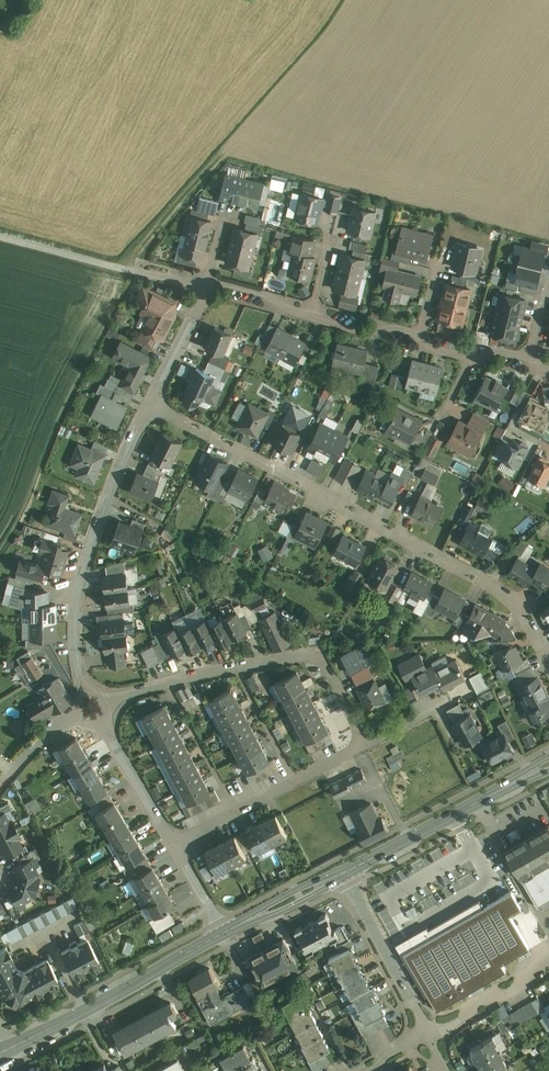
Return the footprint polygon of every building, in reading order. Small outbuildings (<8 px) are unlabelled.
[(220,198),(239,202),(245,179),(226,174),(220,198)] [(273,176),(272,186),(300,189),(301,179),(273,176)] [(245,179),(239,202),(258,207),(264,184),(245,179)] [(323,199),(302,193),(298,210),(300,210),(299,217),(296,217),(296,218),(299,219),(300,222),(304,223),(307,221),(317,223),(323,199)] [(340,197),(330,194),(326,210),(337,213),(340,197)] [(197,209),(218,213),(220,199),(200,196),(197,209)] [(376,212),(355,207),(349,231),(370,236),(374,220),(371,219),(373,213),(376,213),(376,212)] [(209,213),(192,209),(190,216),(193,217),(207,220),(209,213)] [(207,220),(193,217),(188,236),(207,240),(211,221),(207,220)] [(263,227),(247,222),(245,231),(257,234),(261,235),(263,227)] [(245,231),(235,228),(231,246),(252,251),(257,234),(245,231)] [(277,236),(288,238),(289,232),(278,230),(277,236)] [(431,236),(413,231),(411,236),(402,234),(397,252),(409,255),(425,259),(431,236)] [(314,239),(295,234),(290,252),(295,253),(310,256),(314,239)] [(207,240),(188,236),(184,255),(197,259),(202,260),(206,241),(207,240)] [(354,249),(365,252),(367,245),(351,241),(349,248),(354,249)] [(475,272),(476,272),(481,250),(474,248),(472,245),(468,243),(466,245),(458,243),(456,250),(458,252),(458,255),(456,256),(453,267),(463,269),(475,272)] [(252,251),(231,246),(227,263),(236,265),(248,268),(248,267),(252,251)] [(544,253),(524,247),(521,256),(519,264),(540,269),(544,253)] [(365,252),(354,249),(352,257),(364,260),(364,261),(368,262),(370,253),(365,252)] [(409,255),(397,252),(393,251),(392,259),(399,261),(407,263),(409,255)] [(310,256),(295,253),(292,264),(289,274),(290,274),(310,279),(315,258),(310,256)] [(197,259),(184,255),(181,254),(179,262),(196,266),(197,259)] [(352,257),(343,254),(338,271),(360,277),(364,261),(364,260),(352,257)] [(521,256),(516,255),(514,256),(513,263),(519,264),(521,256)] [(392,259),(383,257),(379,273),(387,275),(388,268),(389,266),(397,268),(399,261),(392,259)] [(292,264),(285,262),(284,267),(280,269),(279,274),(281,278),(286,279),(290,276),(290,274),(289,274),(292,264)] [(519,264),(513,263),(511,269),(513,271),(518,272),(519,264)] [(540,269),(519,264),(518,272),(515,281),(536,286),(540,269)] [(248,268),(236,265),(234,273),(250,277),(252,268),(248,267),(248,268)] [(421,276),(388,268),(387,275),(384,286),(387,287),(384,297),(398,301),(400,290),(416,294),(421,276)] [(475,272),(463,269),(461,276),(467,278),(480,281),(482,274),(476,272),(475,272)] [(360,277),(338,271),(334,289),(343,291),(356,294),(356,293),(360,277)] [(461,276),(452,274),(450,281),(465,285),(467,278),(461,276)] [(470,289),(449,283),(448,286),(444,301),(465,307),(470,289)] [(525,290),(534,293),(536,287),(527,284),(525,290)] [(175,303),(144,286),(139,296),(148,302),(148,301),(170,312),(175,303)] [(356,294),(343,291),(341,299),(357,303),(360,294),(356,293),(356,294)] [(526,300),(501,293),(497,307),(523,313),(526,300)] [(170,312),(148,301),(148,302),(143,311),(151,315),(144,328),(143,328),(143,329),(162,339),(163,338),(174,316),(175,316),(175,315),(170,312)] [(465,307),(444,301),(439,320),(440,320),(454,323),(460,325),(465,307)] [(523,313),(497,307),(494,320),(519,327),(523,313)] [(143,311),(137,322),(137,324),(137,325),(143,329),(143,328),(144,328),(151,315),(143,311)] [(454,323),(440,320),(438,326),(453,330),(454,323)] [(519,327),(494,320),(491,334),(493,334),(493,335),(516,340),(519,327)] [(270,325),(262,338),(270,342),(277,328),(270,325)] [(232,334),(217,328),(215,327),(211,337),(212,337),(207,347),(206,347),(214,351),(217,352),(223,355),(223,354),(232,334)] [(292,335),(277,327),(277,328),(270,342),(266,349),(280,357),(292,335)] [(162,339),(143,329),(136,341),(156,351),(162,339)] [(307,343),(292,335),(280,357),(295,364),(304,348),(307,343)] [(316,340),(310,337),(307,343),(304,348),(310,352),(316,340)] [(153,357),(121,341),(113,356),(133,367),(130,373),(128,372),(121,385),(135,392),(153,357)] [(249,344),(244,354),(253,359),(258,349),(249,344)] [(367,351),(338,344),(333,365),(361,372),(362,372),(364,363),(367,351)] [(223,354),(223,355),(217,352),(214,351),(210,362),(217,365),(224,369),(229,357),(223,354)] [(302,353),(299,361),(304,363),(308,356),(302,353)] [(444,368),(412,360),(406,385),(422,389),(436,393),(437,393),(444,368)] [(179,374),(189,375),(191,364),(181,362),(179,374)] [(217,365),(210,362),(205,372),(214,376),(214,377),(219,379),(224,369),(217,365)] [(379,366),(364,363),(362,372),(361,372),(360,376),(376,380),(379,366)] [(205,372),(197,369),(196,369),(198,370),(193,380),(192,380),(186,392),(188,392),(201,398),(204,399),(210,385),(214,376),(205,372)] [(404,377),(392,374),(389,386),(401,389),(404,377)] [(495,383),(483,376),(483,377),(485,379),(473,403),(473,404),(476,398),(491,405),(493,402),(498,405),(496,408),(501,411),(501,410),(498,408),(510,383),(509,383),(506,389),(500,386),(502,383),(497,380),(495,383)] [(214,377),(210,385),(204,399),(212,402),(215,404),(221,390),(216,388),(219,379),(214,377)] [(121,385),(108,378),(105,385),(116,392),(118,392),(121,385)] [(105,385),(101,383),(97,392),(102,394),(113,399),(116,392),(105,385)] [(135,392),(121,385),(118,392),(131,399),(135,392)] [(526,391),(518,387),(511,401),(519,405),(526,391)] [(436,393),(422,389),(420,396),(434,400),(436,393)] [(201,398),(188,392),(184,401),(193,405),(198,404),(201,398)] [(113,399),(102,394),(92,415),(101,420),(104,415),(111,419),(109,424),(117,428),(128,406),(113,399)] [(212,402),(204,399),(201,398),(198,404),(207,407),(211,406),(212,402)] [(298,401),(291,398),(284,416),(290,419),(298,401)] [(547,408),(532,401),(523,418),(542,428),(548,418),(543,415),(547,408)] [(267,413),(249,404),(238,426),(248,431),(256,435),(262,424),(268,413),(267,413)] [(422,422),(397,409),(386,431),(396,436),(397,434),(412,442),(422,422)] [(276,414),(269,410),(267,413),(268,413),(262,424),(269,427),(276,414)] [(355,410),(349,421),(355,424),(358,418),(361,413),(355,410)] [(489,420),(474,412),(470,421),(484,429),(489,420)] [(355,424),(352,430),(358,433),(364,421),(358,418),(355,424)] [(308,448),(321,455),(334,431),(321,424),(308,448)] [(470,430),(460,424),(456,426),(449,439),(456,443),(459,449),(471,455),(482,433),(473,428),(470,430)] [(300,434),(283,425),(273,444),(290,453),(300,434)] [(499,425),(495,434),(501,437),(506,428),(499,425)] [(427,429),(419,444),(426,448),(433,436),(434,432),(427,429)] [(348,438),(334,431),(321,455),(335,462),(348,438)] [(182,442),(163,432),(158,442),(159,443),(153,456),(152,455),(152,456),(164,462),(170,465),(182,442)] [(441,440),(433,436),(426,448),(425,450),(433,455),(441,440)] [(511,443),(501,438),(495,451),(504,456),(511,443)] [(108,446),(95,440),(91,449),(105,454),(108,446)] [(520,443),(513,440),(511,443),(504,456),(503,459),(518,467),(528,447),(527,444),(523,442),(520,443)] [(91,449),(79,444),(72,460),(81,464),(77,474),(94,481),(105,454),(91,449)] [(198,478),(212,486),(215,487),(220,479),(228,463),(210,454),(198,478)] [(164,462),(152,456),(149,462),(148,462),(151,464),(161,469),(164,462)] [(539,458),(529,478),(544,485),(545,482),(548,475),(548,463),(547,462),(546,459),(542,457),(539,458)] [(307,470),(320,475),(324,462),(312,458),(307,470)] [(360,467),(346,460),(337,478),(350,485),(360,467)] [(161,469),(151,464),(148,473),(160,478),(163,470),(161,469)] [(413,472),(404,467),(400,476),(403,478),(402,481),(407,484),(413,472)] [(440,475),(426,468),(420,478),(434,485),(440,475)] [(257,479),(239,469),(231,485),(229,490),(247,499),(257,479)] [(367,470),(357,489),(379,500),(388,484),(387,483),(375,477),(376,475),(367,470)] [(388,484),(379,500),(389,505),(402,481),(403,478),(400,476),(393,472),(387,483),(388,484)] [(146,477),(137,473),(130,491),(131,491),(131,490),(152,498),(151,499),(152,499),(160,478),(148,473),(146,477)] [(504,477),(498,484),(508,492),(513,485),(504,477)] [(215,487),(212,486),(207,495),(216,500),(220,493),(225,482),(220,479),(215,487)] [(284,486),(274,481),(265,499),(287,511),(296,495),(283,488),(284,486)] [(231,485),(225,482),(220,493),(225,496),(229,490),(231,485)] [(260,488),(255,499),(260,502),(266,491),(260,488)] [(82,513),(65,507),(69,495),(53,490),(49,503),(56,505),(50,523),(66,528),(66,530),(75,534),(75,533),(82,513)] [(492,498),(488,496),(488,494),(481,491),(477,498),(479,499),(492,505),(492,498)] [(443,508),(429,501),(430,499),(421,494),(412,513),(432,524),(432,523),(434,525),(443,508)] [(492,505),(479,499),(475,507),(487,514),(492,505)] [(310,514),(307,512),(300,527),(295,536),(315,546),(327,522),(310,514)] [(145,523),(133,518),(130,525),(143,530),(145,523)] [(130,526),(120,523),(120,522),(119,521),(112,544),(123,548),(123,547),(135,551),(135,552),(143,530),(130,525),(130,526)] [(66,528),(50,523),(48,529),(64,534),(66,530),(66,528)] [(293,523),(287,536),(293,540),(295,536),(300,527),(293,523)] [(491,538),(478,531),(479,528),(470,524),(460,542),(483,554),(489,542),(491,538)] [(340,528),(333,525),(328,535),(335,539),(340,528)] [(176,535),(165,528),(162,533),(172,540),(176,535)] [(75,534),(66,530),(64,534),(63,537),(76,542),(78,534),(75,533),(75,534)] [(59,536),(46,532),(44,539),(57,543),(59,536)] [(365,547),(343,535),(334,552),(347,559),(346,561),(355,565),(365,547)] [(500,542),(491,538),(489,542),(497,547),(500,542)] [(68,551),(58,548),(59,544),(57,543),(44,539),(41,550),(45,551),(42,565),(41,569),(45,570),(58,573),(61,574),(63,569),(64,567),(63,566),(67,551),(68,552),(68,551)] [(523,541),(512,550),(519,555),(521,556),(528,544),(523,541)] [(497,547),(489,542),(483,554),(492,559),(503,550),(497,547)] [(519,555),(518,558),(528,564),(536,549),(528,544),(521,556),(519,555)] [(268,547),(260,551),(265,561),(273,557),(268,547)] [(397,563),(385,557),(380,558),(369,577),(370,582),(385,590),(386,590),(391,580),(398,568),(397,563)] [(528,564),(518,558),(508,573),(528,585),(533,577),(537,570),(528,564)] [(42,565),(21,559),(18,572),(42,579),(45,570),(41,569),(42,565)] [(124,561),(106,567),(107,576),(126,574),(124,561)] [(540,564),(537,570),(533,577),(540,581),(538,584),(544,588),(548,580),(548,569),(540,564)] [(355,570),(346,587),(354,592),(363,574),(355,570)] [(432,582),(412,571),(404,587),(424,598),(432,582)] [(107,576),(103,577),(105,592),(128,589),(126,574),(107,576)] [(391,580),(386,590),(385,590),(383,594),(390,598),(398,584),(391,580)] [(404,587),(398,584),(390,598),(396,602),(404,587)] [(465,599),(445,588),(440,597),(436,606),(455,616),(459,610),(465,599)] [(128,589),(105,592),(107,608),(130,605),(130,604),(128,593),(128,589)] [(137,592),(128,593),(130,604),(133,604),(136,603),(139,603),(137,592)] [(418,604),(420,597),(410,594),(408,600),(418,604)] [(434,594),(425,611),(432,615),(436,606),(440,597),(434,594)] [(44,596),(26,596),(26,605),(32,606),(32,604),(44,604),(44,596)] [(263,596),(250,602),(255,612),(268,605),(265,601),(263,596)] [(278,604),(270,596),(265,601),(274,609),(278,604)] [(465,599),(459,610),(464,613),(470,602),(465,599)] [(44,604),(32,604),(32,606),(32,622),(56,622),(56,604),(44,604)] [(130,605),(107,608),(108,614),(123,612),(134,611),(133,604),(130,604),(130,605)] [(470,616),(463,629),(471,633),(476,633),(488,610),(476,604),(470,616)] [(455,616),(453,621),(458,624),(464,613),(459,610),(455,616)] [(505,620),(488,610),(476,633),(477,633),(479,629),(485,632),(490,632),(491,630),(495,632),(498,632),(499,632),(505,621),(505,620)] [(291,644),(275,611),(259,619),(275,652),(291,644)] [(108,614),(97,616),(98,622),(102,622),(124,619),(123,612),(108,614)] [(239,617),(237,612),(223,619),(233,639),(247,632),(246,630),(239,617)] [(458,624),(458,626),(463,629),(470,616),(464,613),(458,624)] [(252,628),(245,614),(239,617),(246,630),(252,628)] [(124,619),(102,622),(104,637),(126,634),(124,619)] [(206,619),(192,626),(202,646),(215,639),(216,639),(209,626),(210,626),(206,619)] [(233,639),(223,619),(210,626),(209,626),(216,639),(215,639),(219,646),(233,639)] [(505,621),(499,632),(498,632),(497,633),(502,635),(512,628),(505,621)] [(56,622),(32,622),(32,639),(32,640),(44,640),(56,640),(56,622)] [(188,653),(202,646),(192,626),(179,632),(178,633),(186,648),(188,653)] [(162,634),(162,635),(172,655),(186,648),(178,633),(179,632),(176,627),(162,634)] [(512,628),(502,635),(502,640),(510,639),(513,639),(516,637),(512,628)] [(172,655),(162,635),(162,634),(161,632),(155,635),(159,643),(166,658),(172,655)] [(126,634),(104,637),(106,652),(109,652),(122,650),(128,650),(126,634)] [(502,640),(495,640),(496,650),(502,647),(505,648),(509,646),(510,639),(502,640)] [(166,658),(159,643),(153,646),(160,661),(166,658)] [(160,661),(153,646),(147,649),(154,664),(160,661)] [(509,646),(505,648),(502,647),(496,650),(497,652),(495,655),(497,659),(500,659),(504,667),(507,668),(510,667),(511,667),(510,666),(523,660),(516,646),(509,646)] [(154,664),(147,649),(141,652),(148,667),(154,664)] [(370,654),(367,649),(351,649),(340,655),(349,673),(351,671),(367,664),(364,657),(370,654)] [(122,650),(109,652),(111,666),(124,665),(122,650)] [(28,652),(17,659),(20,664),(21,664),(32,657),(28,652)] [(419,654),(408,660),(410,663),(401,668),(408,681),(414,678),(413,676),(427,669),(419,654)] [(43,675),(32,657),(21,664),(32,681),(43,675)] [(523,660),(510,666),(511,667),(510,667),(515,675),(532,666),(527,657),(523,660)] [(440,658),(432,662),(433,665),(435,670),(444,666),(440,658)] [(444,666),(435,670),(444,687),(445,687),(444,687),(464,677),(466,679),(456,659),(444,666)] [(32,681),(21,664),(20,664),(15,668),(26,685),(32,681)] [(375,680),(367,664),(351,671),(359,687),(375,680)] [(427,669),(413,676),(414,678),(417,684),(421,693),(422,693),(441,683),(444,688),(444,687),(435,670),(433,665),(427,669)] [(481,671),(469,677),(478,693),(490,687),(481,671)] [(305,687),(297,672),(283,680),(276,683),(284,698),(305,687)] [(525,683),(521,685),(533,708),(533,709),(547,701),(548,700),(548,698),(537,676),(525,683)] [(59,679),(38,691),(46,704),(51,712),(52,714),(53,715),(73,702),(59,679)] [(359,687),(358,688),(359,688),(366,701),(365,701),(369,710),(385,702),(375,680),(359,687)] [(418,700),(411,686),(404,690),(411,703),(418,700)] [(284,698),(292,713),(313,702),(305,687),(284,698)] [(231,689),(210,700),(218,715),(239,704),(231,689)] [(482,701),(494,696),(491,689),(479,695),(482,701)] [(199,706),(193,695),(187,698),(193,709),(199,706)] [(193,709),(187,698),(181,701),(187,712),(193,709)] [(533,709),(533,708),(527,711),(532,722),(548,712),(548,705),(547,701),(533,709)] [(313,702),(292,713),(299,727),(320,716),(313,702)] [(46,704),(40,707),(38,703),(30,708),(28,706),(27,707),(36,721),(51,712),(46,704)] [(239,704),(218,715),(225,729),(246,718),(239,704)] [(459,704),(447,710),(454,723),(466,717),(459,704)] [(164,706),(143,717),(151,732),(172,721),(164,706)] [(454,723),(453,724),(454,724),(461,736),(460,737),(465,744),(464,745),(465,745),(468,743),(468,744),(479,738),(479,737),(482,736),(482,735),(471,715),(470,714),(454,723)] [(320,716),(299,727),(307,742),(310,740),(316,737),(322,734),(328,731),(320,716)] [(246,718),(225,729),(233,743),(254,733),(246,718)] [(506,720),(498,724),(503,734),(504,734),(508,742),(515,738),(506,720)] [(172,721),(151,732),(159,746),(179,735),(172,721)] [(328,731),(322,734),(328,745),(334,742),(328,731)] [(254,733),(233,743),(241,758),(261,747),(254,733)] [(328,745),(322,734),(316,737),(322,748),(328,745)] [(503,734),(484,744),(488,753),(487,756),(489,759),(492,760),(493,762),(513,751),(508,742),(504,734),(503,734)] [(67,735),(54,742),(58,749),(59,748),(70,741),(67,735)] [(179,735),(159,746),(166,760),(187,749),(179,735)] [(532,735),(524,738),(528,749),(536,745),(532,735)] [(316,737),(310,740),(316,751),(322,748),(316,737)] [(70,741),(59,748),(67,761),(84,751),(76,738),(70,741)] [(316,751),(310,740),(307,742),(305,743),(311,754),(316,751)] [(396,746),(391,749),(394,754),(399,751),(396,746)] [(261,747),(241,758),(248,773),(251,771),(257,768),(262,765),(268,762),(269,762),(261,747)] [(187,749),(166,760),(174,775),(194,764),(187,749)] [(394,754),(387,759),(390,765),(405,756),(401,750),(399,751),(394,754)] [(84,751),(67,761),(75,775),(92,764),(84,751)] [(280,770),(274,759),(269,762),(268,762),(274,773),(280,770)] [(235,765),(240,773),(246,769),(241,761),(235,765)] [(399,761),(390,766),(397,778),(405,774),(399,761)] [(274,773),(268,762),(262,765),(268,776),(274,773)] [(92,764),(75,775),(82,788),(100,778),(92,764)] [(194,764),(174,775),(181,789),(202,778),(194,764)] [(268,776),(262,765),(257,768),(262,779),(268,776)] [(262,779),(257,768),(251,771),(257,782),(262,779)] [(361,769),(345,777),(351,790),(367,781),(361,769)] [(257,782),(251,771),(248,773),(245,774),(251,785),(257,782)] [(345,777),(330,785),(335,797),(351,790),(345,777)] [(100,778),(82,788),(90,801),(96,798),(108,791),(100,778)] [(202,778),(181,789),(189,804),(192,802),(197,799),(203,796),(209,793),(210,793),(202,778)] [(220,802),(214,790),(210,793),(209,793),(215,805),(220,802)] [(108,791),(96,798),(99,803),(100,803),(111,797),(108,791)] [(215,805),(209,793),(203,796),(209,808),(215,805)] [(209,808),(203,796),(197,799),(203,811),(209,808)] [(35,797),(26,802),(33,814),(42,808),(35,797)] [(111,797),(100,803),(99,803),(88,810),(92,816),(97,813),(114,803),(111,797)] [(379,820),(368,797),(345,808),(342,810),(352,830),(357,827),(359,830),(358,831),(364,843),(388,831),(382,819),(379,820)] [(203,811),(197,799),(192,802),(197,814),(203,811)] [(189,804),(186,805),(192,817),(197,814),(192,802),(189,804)] [(0,807),(0,815),(4,813),(12,809),(8,803),(0,807)] [(114,803),(97,813),(105,826),(122,816),(114,803)] [(288,823),(282,812),(276,815),(282,826),(288,823)] [(16,829),(12,821),(9,822),(4,813),(0,815),(0,837),(16,829)] [(276,815),(262,823),(273,844),(287,836),(282,826),(276,815)] [(122,816),(105,826),(113,839),(130,829),(122,816)] [(262,823),(247,831),(253,842),(258,851),(273,844),(262,823)] [(505,851),(520,877),(528,873),(548,861),(548,825),(505,851)] [(0,837),(0,845),(6,856),(10,854),(22,848),(22,847),(17,839),(20,837),(16,829),(0,837)] [(130,829),(113,839),(120,853),(138,842),(130,829)] [(247,831),(241,834),(247,845),(253,842),(247,831)] [(241,834),(235,837),(241,848),(247,845),(241,834)] [(241,848),(235,837),(221,845),(232,865),(246,857),(241,848)] [(138,842),(120,853),(121,855),(128,866),(146,856),(138,842)] [(22,848),(10,854),(13,860),(18,858),(29,852),(25,845),(22,847),(22,848)] [(221,845),(206,852),(206,853),(212,863),(217,873),(225,869),(232,865),(221,845)] [(29,852),(18,858),(21,865),(34,858),(35,860),(40,858),(35,848),(29,852)] [(212,863),(206,853),(201,856),(206,866),(212,863)] [(121,855),(114,859),(120,870),(121,871),(123,870),(123,869),(128,866),(121,855)] [(128,866),(123,869),(123,870),(126,875),(149,862),(146,856),(128,866)] [(21,865),(14,869),(17,875),(16,881),(36,887),(39,878),(36,877),(37,873),(34,867),(38,865),(35,860),(34,858),(21,865)] [(528,873),(520,877),(538,908),(541,906),(548,901),(548,861),(528,873)] [(149,862),(126,875),(130,881),(135,878),(135,877),(152,867),(149,862)] [(135,878),(143,891),(160,881),(152,867),(135,877),(135,878)] [(36,887),(16,881),(14,886),(8,890),(11,897),(18,910),(19,909),(25,906),(23,902),(29,899),(30,895),(34,896),(36,887)] [(160,881),(143,891),(151,904),(168,894),(160,881)] [(510,915),(522,908),(512,891),(484,907),(480,900),(410,941),(414,948),(404,954),(437,1011),(506,971),(502,964),(529,948),(510,915)] [(151,904),(149,905),(155,917),(168,910),(175,906),(168,894),(151,904)] [(2,896),(0,897),(0,907),(2,911),(2,912),(5,917),(11,914),(4,901),(2,896)] [(18,910),(11,897),(4,901),(11,914),(13,918),(21,914),(19,909),(18,910)] [(73,910),(68,900),(62,902),(68,913),(73,910)] [(541,906),(544,912),(548,909),(548,901),(541,906)] [(62,916),(56,906),(51,908),(56,919),(62,916)] [(168,910),(155,917),(150,920),(153,926),(171,916),(168,910)] [(50,922),(45,912),(39,914),(45,925),(50,922)] [(321,919),(315,922),(314,921),(308,925),(309,926),(303,929),(302,927),(295,930),(299,937),(301,936),(306,946),(304,947),(308,954),(314,950),(313,948),(331,939),(332,941),(333,940),(339,937),(335,930),(333,931),(328,922),(330,921),(326,914),(320,917),(321,919)] [(171,916),(153,926),(157,933),(175,922),(171,916)] [(39,928),(34,917),(28,920),(34,931),(39,928)] [(85,920),(74,926),(79,936),(90,931),(85,920)] [(183,922),(173,928),(176,934),(187,927),(183,922)] [(22,923),(17,926),(22,937),(28,934),(22,923)] [(349,940),(342,927),(335,930),(339,937),(333,940),(337,947),(338,946),(349,940)] [(170,930),(159,936),(162,942),(173,935),(170,930)] [(265,932),(242,945),(249,959),(257,954),(263,951),(272,946),(265,932)] [(87,939),(77,944),(76,941),(69,944),(71,947),(61,952),(74,975),(76,974),(76,975),(82,972),(82,971),(91,966),(91,967),(97,964),(97,963),(99,962),(87,939)] [(349,940),(338,946),(341,953),(350,948),(350,949),(353,947),(350,940),(349,940)] [(272,946),(263,951),(267,957),(270,963),(279,958),(272,946)] [(6,947),(0,950),(0,991),(4,998),(20,1003),(43,990),(42,988),(58,980),(47,960),(26,971),(17,968),(6,947)] [(341,953),(329,959),(330,962),(333,967),(334,966),(337,972),(357,961),(350,949),(350,948),(341,953)] [(263,951),(257,954),(261,961),(267,957),(263,951)] [(357,961),(337,972),(336,972),(336,973),(340,979),(341,979),(344,984),(343,985),(364,974),(357,961)] [(333,967),(330,962),(324,965),(330,976),(336,973),(336,972),(337,972),(334,966),(333,967)] [(231,1014),(229,1010),(222,998),(216,986),(219,985),(210,969),(190,980),(198,995),(196,997),(203,1010),(205,1009),(213,1023),(231,1014)] [(364,974),(343,985),(346,992),(348,991),(351,997),(370,987),(364,974)] [(255,993),(249,981),(242,985),(243,987),(244,986),(249,996),(255,993)] [(243,987),(222,998),(229,1010),(244,1003),(247,1008),(254,1005),(249,996),(244,986),(243,987)] [(370,987),(351,997),(354,1004),(356,1004),(359,1009),(357,1010),(358,1010),(378,999),(372,986),(370,987)] [(302,994),(283,1004),(290,1018),(309,1008),(302,994)] [(378,999),(358,1010),(361,1017),(363,1017),(365,1022),(366,1023),(370,1020),(376,1017),(382,1014),(383,1014),(386,1013),(378,999)] [(538,999),(532,1002),(539,1014),(545,1010),(538,999)] [(539,1014),(532,1002),(527,1006),(533,1017),(539,1014)] [(166,1009),(116,1035),(125,1053),(176,1026),(171,1018),(177,1015),(171,1003),(166,1005),(164,1006),(166,1009)] [(533,1017),(527,1006),(521,1009),(527,1020),(533,1017)] [(290,1018),(290,1019),(297,1032),(316,1022),(316,1021),(309,1008),(290,1018)] [(527,1020),(521,1009),(515,1012),(522,1024),(527,1020)] [(522,1024),(515,1012),(510,1016),(516,1027),(522,1024)] [(383,1014),(382,1014),(376,1017),(382,1029),(389,1025),(383,1014)] [(516,1027),(509,1016),(504,1019),(510,1031),(516,1027)] [(382,1029),(376,1017),(370,1020),(376,1032),(382,1029)] [(376,1032),(370,1020),(366,1023),(365,1022),(364,1023),(371,1035),(376,1032)] [(297,1032),(296,1032),(304,1046),(322,1036),(323,1035),(316,1022),(297,1032)] [(371,1035),(364,1023),(358,1026),(364,1038),(371,1035)] [(259,1043),(253,1032),(246,1036),(253,1047),(259,1043)] [(188,1042),(191,1046),(206,1039),(204,1034),(188,1042)] [(304,1046),(303,1046),(311,1060),(314,1058),(320,1055),(326,1051),(330,1049),(322,1036),(304,1046)] [(493,1036),(471,1048),(474,1053),(472,1054),(477,1063),(479,1062),(478,1062),(499,1051),(495,1044),(497,1043),(493,1036)] [(221,1059),(224,1058),(230,1069),(230,1070),(228,1070),(229,1070),(230,1070),(251,1059),(251,1058),(244,1046),(221,1059)] [(338,1059),(332,1048),(330,1049),(326,1051),(332,1063),(338,1059)] [(478,1062),(479,1062),(481,1067),(479,1068),(481,1070),(494,1070),(504,1066),(507,1065),(503,1058),(504,1057),(501,1050),(499,1051),(478,1062)] [(332,1063),(326,1051),(320,1055),(326,1066),(332,1063)] [(326,1066),(320,1055),(314,1058),(321,1069),(326,1066)] [(230,1070),(231,1070),(233,1070),(258,1070),(260,1070),(253,1057),(251,1058),(251,1059),(230,1070)] [(314,1058),(311,1060),(308,1061),(313,1070),(318,1070),(321,1069),(314,1058)] [(157,1070),(180,1070),(184,1069),(178,1059),(157,1070)]
